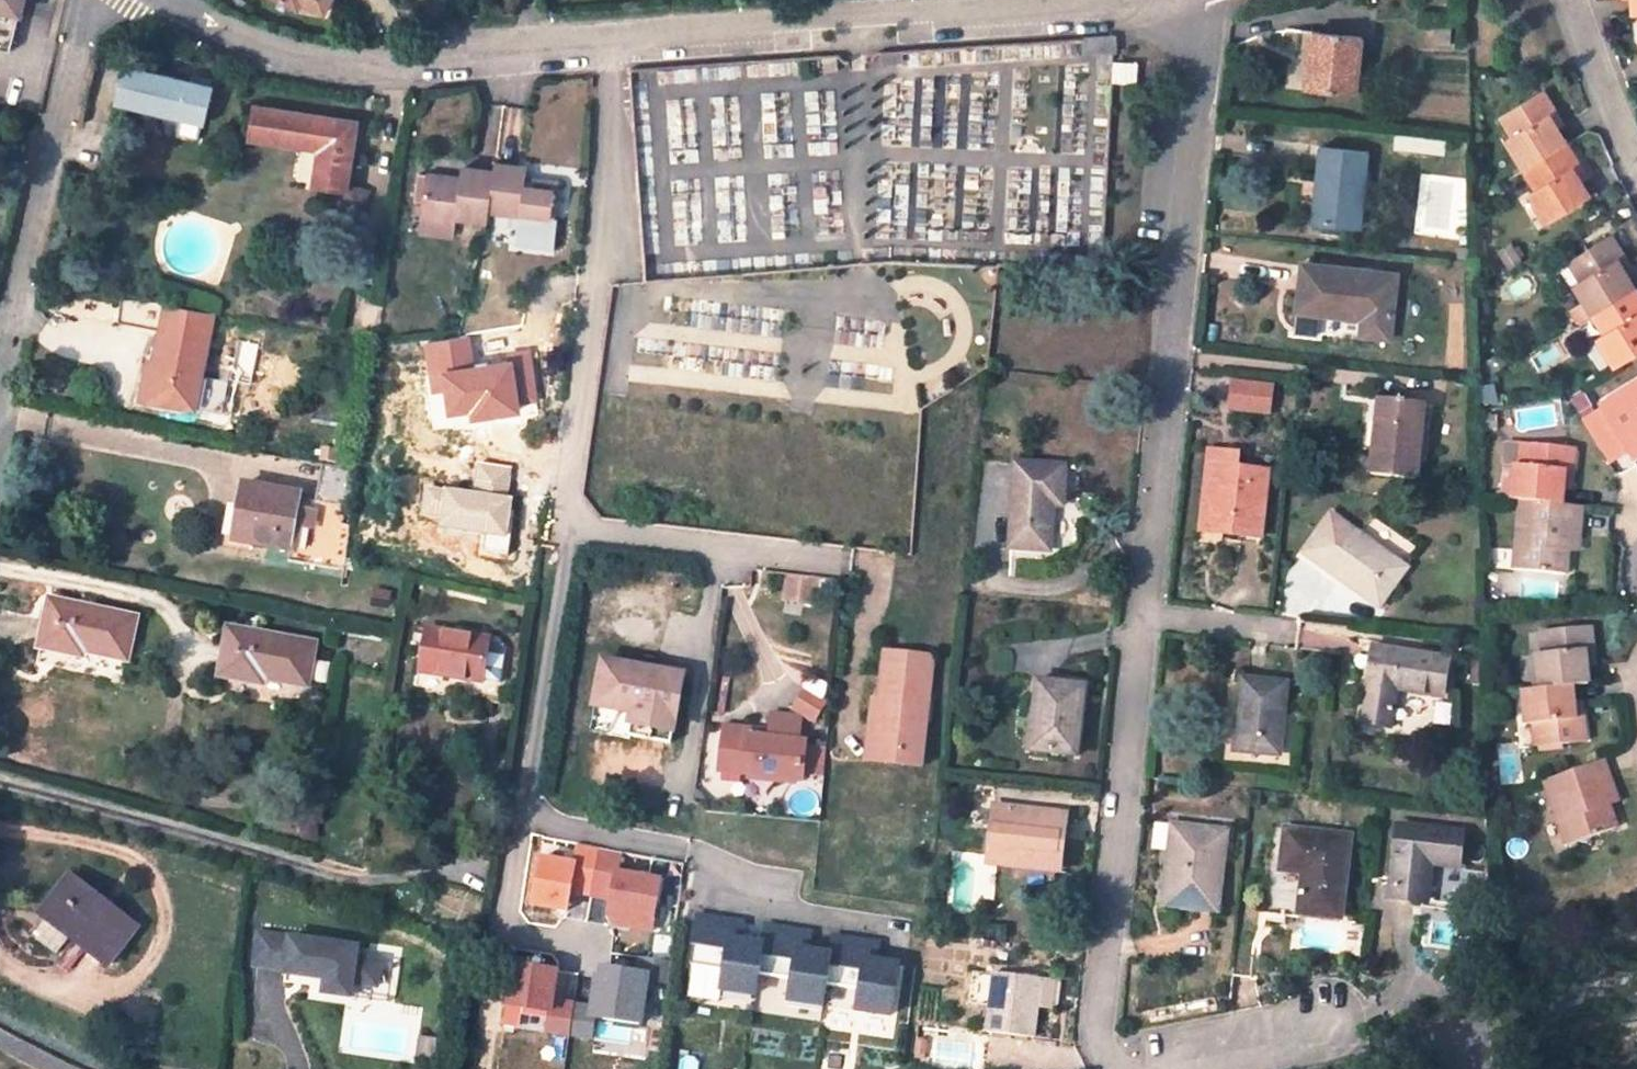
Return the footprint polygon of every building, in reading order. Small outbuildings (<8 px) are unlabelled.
[(8,51),(21,0),(0,0),(0,49),(8,51)] [(300,6),(327,10),(331,0),(286,0),(300,6)] [(1449,47),(1450,32),(1435,31),(1434,46),(1449,47)] [(1354,97),(1360,40),(1311,34),(1305,91),(1354,97)] [(1135,86),(1137,64),(1115,63),(1114,84),(1135,86)] [(210,78),(191,74),(189,80),(124,65),(114,105),(180,120),(200,125),(210,78)] [(1567,145),(1548,115),(1555,110),(1544,91),(1501,118),(1511,137),(1505,141),(1524,171),(1567,145)] [(347,192),(357,123),(255,107),(250,141),(319,152),(314,186),(347,192)] [(1565,127),(1555,110),(1548,115),(1558,131),(1565,127)] [(200,125),(180,120),(176,136),(196,141),(200,125)] [(1546,224),(1589,197),(1580,183),(1571,168),(1578,163),(1567,145),(1524,171),(1535,190),(1527,195),(1546,224)] [(1358,229),(1367,154),(1321,148),(1312,224),(1358,229)] [(1587,178),(1578,163),(1571,168),(1580,183),(1587,178)] [(552,225),(556,184),(523,181),(524,170),(492,166),(491,175),(487,214),(508,215),(516,216),(516,222),(552,225)] [(459,183),(425,179),(420,224),(456,227),(456,222),(485,225),(487,214),(491,175),(461,173),(459,183)] [(516,216),(508,215),(507,230),(514,230),(514,246),(553,249),(554,225),(552,225),(516,222),(516,216)] [(456,227),(420,224),(419,236),(455,239),(456,227)] [(1611,236),(1569,262),(1578,279),(1572,282),(1592,315),(1634,289),(1626,274),(1617,261),(1623,256),(1611,236)] [(1522,265),(1512,247),(1496,255),(1507,274),(1522,265)] [(1631,270),(1623,256),(1617,261),(1626,274),(1631,270)] [(1578,279),(1569,262),(1551,274),(1562,289),(1572,282),(1578,279)] [(1360,337),(1368,273),(1301,266),(1297,312),(1325,316),(1335,317),(1334,333),(1360,337)] [(1592,315),(1603,333),(1596,337),(1616,368),(1636,355),(1636,294),(1634,289),(1592,315)] [(1297,329),(1323,332),(1325,316),(1299,313),(1297,329)] [(206,341),(162,333),(149,400),(194,408),(206,341)] [(1230,379),(1227,412),(1271,415),(1273,383),(1230,379)] [(1598,405),(1630,458),(1636,454),(1636,382),(1598,405)] [(494,455),(503,456),(510,413),(490,409),(493,393),(466,388),(463,405),(429,399),(422,442),(471,451),(494,455)] [(1577,411),(1590,403),(1582,388),(1569,396),(1577,411)] [(1414,482),(1425,405),(1381,399),(1371,476),(1414,482)] [(1003,424),(1004,414),(988,413),(987,423),(1003,424)] [(1574,471),(1575,449),(1524,444),(1522,466),(1515,465),(1513,501),(1519,502),(1562,505),(1563,490),(1564,471),(1574,471)] [(469,459),(492,464),(494,455),(471,451),(469,459)] [(1223,464),(1225,452),(1207,451),(1199,533),(1217,534),(1219,514),(1208,502),(1213,463),(1223,464)] [(1217,534),(1259,539),(1266,472),(1239,468),(1240,454),(1225,452),(1223,464),(1213,463),(1208,502),(1219,514),(1217,534)] [(292,552),(290,564),(344,574),(358,470),(321,464),(315,501),(309,531),(296,529),(292,552)] [(1064,467),(1015,464),(1011,549),(1049,552),(1052,508),(1062,508),(1064,467)] [(1563,490),(1572,491),(1574,471),(1564,471),(1563,490)] [(242,486),(232,542),(292,552),(296,529),(301,499),(301,496),(242,486)] [(530,487),(528,502),(546,505),(548,490),(530,487)] [(309,531),(315,501),(301,499),(296,529),(309,531)] [(1514,570),(1565,575),(1568,553),(1569,536),(1580,537),(1583,507),(1562,505),(1519,502),(1514,570)] [(1379,609),(1407,569),(1331,514),(1302,554),(1336,579),(1341,573),(1370,592),(1365,598),(1379,609)] [(1569,536),(1568,553),(1578,554),(1580,537),(1569,536)] [(1336,579),(1365,598),(1370,592),(1341,573),(1336,579)] [(781,606),(812,610),(816,578),(784,574),(781,606)] [(1501,606),(1500,598),(1485,598),(1485,607),(1501,606)] [(125,659),(133,620),(50,603),(40,647),(86,657),(87,652),(125,659)] [(1501,640),(1501,617),(1490,617),(1490,639),(1501,640)] [(1587,668),(1585,650),(1593,650),(1593,649),(1591,626),(1541,632),(1543,654),(1535,655),(1537,690),(1571,687),(1589,684),(1587,668)] [(528,645),(427,629),(420,674),(482,683),(480,703),(518,707),(528,645)] [(307,685),(313,647),(229,632),(221,676),(262,683),(263,677),(307,685)] [(1443,696),(1447,661),(1371,648),(1365,688),(1368,688),(1363,725),(1389,729),(1395,688),(1443,696)] [(1585,650),(1587,668),(1595,667),(1593,650),(1585,650)] [(932,657),(884,652),(878,701),(888,702),(882,753),(921,758),(932,657)] [(653,660),(637,657),(635,667),(652,670),(653,660)] [(635,667),(597,661),(585,732),(625,739),(625,736),(667,743),(678,674),(652,670),(635,667)] [(1076,756),(1084,686),(1038,680),(1033,717),(1039,718),(1036,751),(1076,756)] [(1279,755),(1286,684),(1243,680),(1236,751),(1279,755)] [(1532,725),(1534,748),(1585,742),(1582,718),(1574,720),(1573,703),(1571,687),(1537,690),(1522,691),(1525,726),(1532,725)] [(920,768),(921,758),(882,753),(888,702),(878,701),(872,700),(865,763),(920,768)] [(1574,720),(1582,718),(1580,702),(1573,703),(1574,720)] [(772,713),(768,737),(798,741),(802,717),(772,713)] [(1039,718),(1033,717),(1029,750),(1036,751),(1039,718)] [(739,770),(800,779),(805,743),(798,741),(768,737),(744,734),(745,726),(721,722),(718,747),(742,750),(739,770)] [(1532,725),(1525,726),(1519,727),(1521,749),(1534,748),(1532,725)] [(742,750),(718,747),(715,766),(739,770),(742,750)] [(1566,845),(1619,827),(1612,806),(1608,796),(1614,794),(1602,760),(1543,781),(1566,845)] [(1618,804),(1614,794),(1608,796),(1612,806),(1618,804)] [(1055,864),(1060,815),(992,807),(987,856),(1055,864)] [(1174,826),(1170,853),(1175,853),(1179,827),(1174,826)] [(1217,911),(1226,832),(1179,827),(1175,853),(1170,853),(1162,905),(1217,911)] [(1457,865),(1459,834),(1397,828),(1391,899),(1426,902),(1430,863),(1457,865)] [(318,829),(302,830),(303,842),(318,840),(318,829)] [(1299,914),(1340,920),(1349,837),(1285,830),(1280,872),(1302,875),(1299,914)] [(566,842),(543,838),(538,856),(562,861),(566,842)] [(538,856),(534,881),(643,901),(648,877),(562,861),(538,856)] [(136,928),(69,878),(41,916),(45,919),(75,942),(106,967),(136,928)] [(643,901),(534,881),(524,934),(633,955),(643,901)] [(694,916),(685,1001),(753,1008),(756,976),(784,979),(781,1014),(821,1018),(824,987),(852,990),(849,1015),(892,1019),(898,960),(878,958),(880,935),(694,916)] [(45,919),(33,935),(63,958),(75,942),(45,919)] [(524,934),(519,934),(516,951),(564,960),(559,992),(629,1005),(638,958),(633,955),(524,934)] [(358,950),(259,936),(256,967),(286,970),(286,974),(327,980),(325,994),(352,998),(354,984),(378,988),(381,963),(357,960),(358,950)] [(1054,982),(993,975),(985,1032),(1034,1037),(1039,997),(1052,999),(1054,982)] [(685,1062),(689,1036),(658,1031),(654,1058),(685,1062)]
